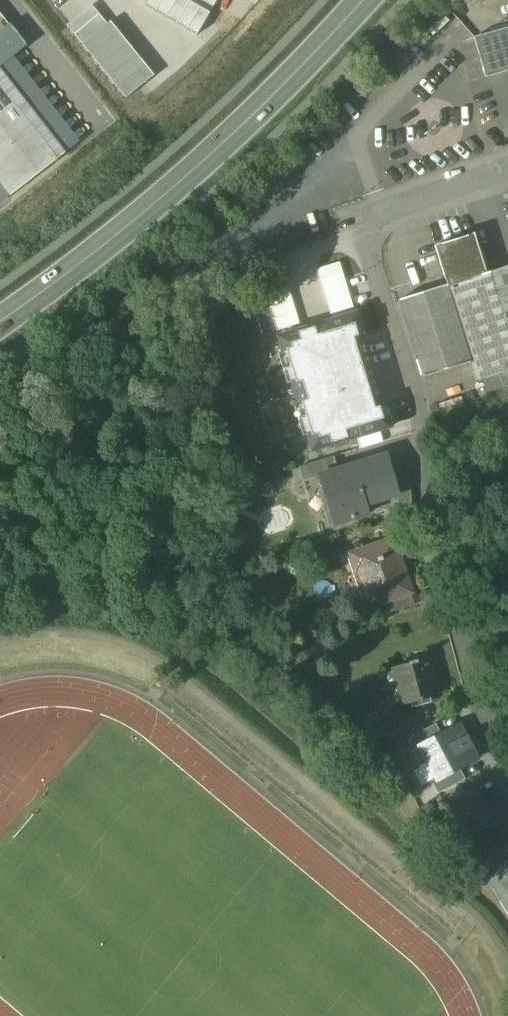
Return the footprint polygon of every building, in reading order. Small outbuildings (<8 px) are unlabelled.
[(80,141),(15,56),(28,46),(11,23),(0,31),(0,203),(80,141)] [(475,38),(486,77),(507,71),(507,28),(475,38)] [(473,235),(436,246),(448,285),(485,274),(473,235)] [(340,261),(317,269),(330,314),(354,307),(345,277),(340,261)] [(400,300),(423,376),(471,362),(477,382),(500,375),(505,389),(507,388),(507,267),(485,274),(448,285),(400,300)] [(300,323),(287,278),(263,285),(277,330),(300,323)] [(384,419),(380,406),(376,407),(354,337),(359,335),(355,322),(319,333),(316,325),(297,331),(299,339),(290,341),(291,346),(285,348),(296,383),(302,381),(308,399),(302,401),(312,435),(318,433),(320,438),(329,435),(331,443),(349,438),(347,430),(384,419)] [(387,455),(353,465),(365,505),(366,504),(397,495),(399,494),(392,472),(387,455)] [(335,456),(300,467),(305,481),(321,476),(322,480),(331,477),(330,473),(339,470),(335,456)] [(339,470),(330,473),(331,477),(322,480),(336,524),(369,514),(366,504),(365,505),(353,465),(339,470)] [(409,467),(392,472),(399,494),(397,495),(401,507),(413,504),(409,467)] [(396,559),(390,542),(395,541),(394,539),(351,554),(357,570),(363,568),(366,577),(362,578),(372,605),(383,601),(412,591),(400,558),(396,559)] [(412,591),(383,601),(387,614),(417,604),(412,591)] [(429,658),(411,663),(394,668),(404,706),(437,697),(432,679),(434,679),(429,658)] [(459,726),(421,746),(438,780),(477,759),(459,726)] [(477,788),(447,804),(451,810),(441,815),(456,843),(495,822),(477,788)] [(461,863),(451,868),(457,879),(465,874),(461,863)] [(488,879),(501,901),(504,899),(507,905),(507,866),(488,879)]
